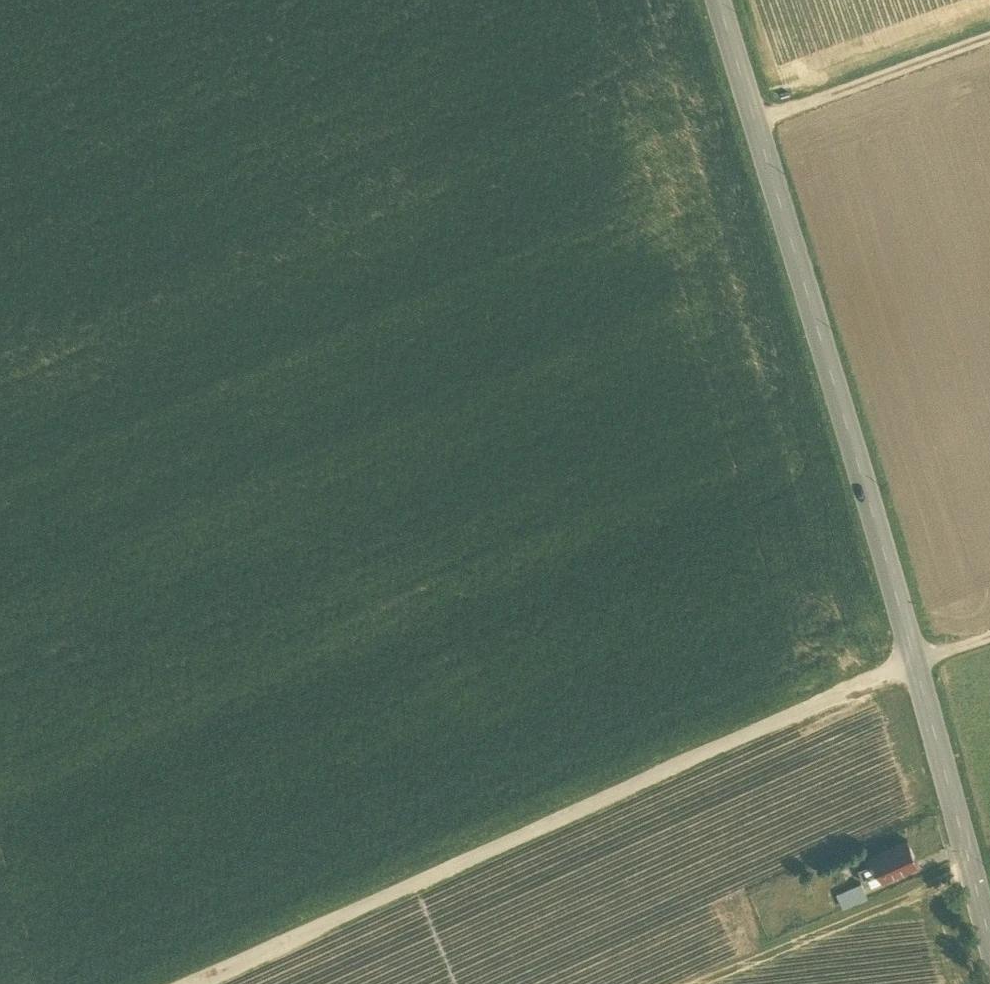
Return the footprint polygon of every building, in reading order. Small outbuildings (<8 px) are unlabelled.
[(907,841),(871,857),(880,878),(881,879),(917,863),(907,841)] [(871,857),(865,860),(867,865),(858,868),(865,884),(880,878),(871,857)] [(860,884),(836,895),(843,909),(866,898),(860,884)]
